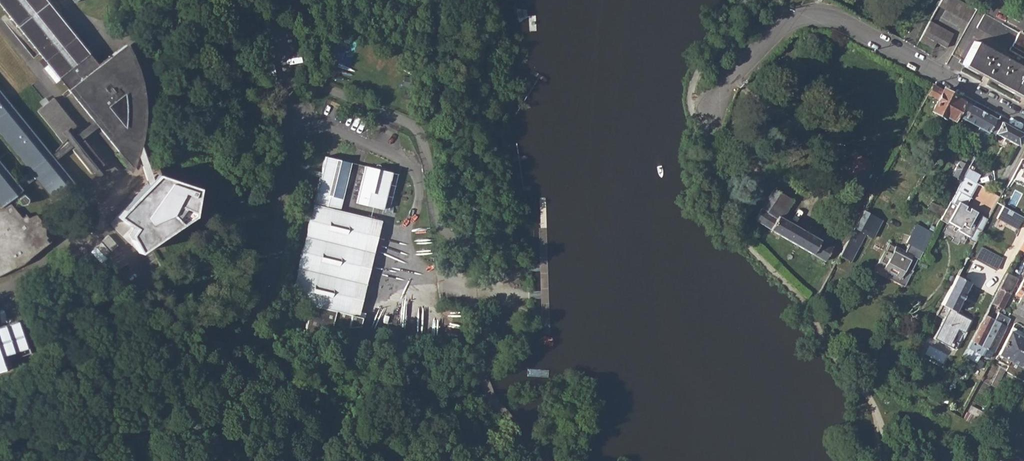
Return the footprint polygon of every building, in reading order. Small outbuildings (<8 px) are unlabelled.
[(67,90),(97,65),(44,0),(0,0),(0,7),(34,49),(67,90)] [(967,22),(975,8),(960,0),(941,0),(938,5),(967,22)] [(1011,46),(1018,32),(983,13),(976,27),(1011,46)] [(922,35),(935,42),(946,48),(953,33),(929,20),(922,35)] [(1011,46),(1008,50),(1023,59),(1023,32),(1023,34),(1018,31),(1018,32),(1011,46)] [(935,42),(922,35),(919,40),(932,47),(935,42)] [(1006,87),(1018,65),(974,41),(962,64),(986,77),(1006,87)] [(125,43),(97,65),(67,90),(94,123),(131,169),(136,155),(139,143),(145,124),(144,97),(140,80),(138,72),(125,43)] [(1006,87),(1023,97),(1023,68),(1018,65),(1006,87)] [(973,135),(982,140),(984,136),(987,131),(994,118),(974,107),(952,95),(931,84),(926,94),(936,99),(932,108),(952,119),(955,114),(977,126),(973,135)] [(20,177),(23,181),(26,184),(31,180),(33,178),(51,201),(52,203),(65,193),(74,185),(73,184),(72,185),(51,159),(0,96),(0,137),(27,171),(25,172),(20,177)] [(81,133),(53,99),(46,105),(37,112),(62,143),(66,139),(70,143),(73,147),(70,150),(91,176),(106,164),(81,133)] [(994,133),(1018,145),(1023,134),(1006,125),(994,118),(987,131),(993,135),(994,133)] [(152,179),(139,143),(136,155),(146,185),(150,182),(152,179)] [(966,144),(963,149),(974,155),(977,150),(966,144)] [(950,173),(952,174),(961,179),(967,167),(974,155),(963,149),(950,173)] [(853,157),(862,162),(865,157),(856,152),(853,157)] [(377,222),(336,212),(347,164),(321,158),(309,205),(286,301),(307,306),(300,336),(327,333),(328,330),(356,328),(358,319),(354,318),(355,313),(377,222)] [(379,212),(381,204),(382,198),(387,200),(393,175),(361,167),(352,205),(379,212)] [(947,205),(945,209),(941,216),(939,219),(946,223),(948,221),(959,227),(958,229),(970,236),(980,218),(974,215),(976,211),(970,208),(966,205),(977,183),(974,181),(978,175),(978,174),(967,167),(961,179),(959,182),(947,205)] [(8,200),(14,195),(16,199),(15,199),(19,205),(23,203),(25,200),(21,194),(20,195),(18,192),(20,190),(19,189),(26,184),(23,181),(20,177),(12,183),(0,168),(0,200),(8,200)] [(146,185),(118,215),(136,227),(131,234),(140,253),(194,216),(197,187),(157,174),(152,179),(146,185)] [(807,229),(781,214),(783,211),(792,197),(775,186),(755,216),(769,226),(825,257),(832,243),(830,242),(832,238),(831,233),(811,222),(807,229)] [(990,211),(998,195),(993,192),(988,200),(983,197),(978,205),(990,211)] [(22,264),(48,243),(47,242),(45,239),(46,238),(44,236),(44,226),(35,215),(27,218),(25,215),(21,218),(8,200),(0,200),(0,275),(22,264)] [(927,208),(941,216),(945,209),(937,205),(930,201),(927,208)] [(939,201),(937,205),(945,209),(947,205),(939,201)] [(839,253),(847,258),(862,230),(872,235),(881,218),(864,209),(858,220),(852,229),(839,253)] [(976,239),(986,221),(988,217),(976,211),(974,215),(980,218),(970,236),(976,239)] [(852,229),(858,220),(848,214),(844,223),(845,223),(844,225),(852,229)] [(877,260),(884,264),(892,268),(890,272),(887,277),(903,285),(932,232),(916,223),(906,242),(907,243),(904,250),(887,241),(877,260)] [(102,240),(108,251),(117,246),(112,235),(102,240)] [(926,330),(944,340),(953,322),(959,311),(954,308),(968,282),(969,280),(968,279),(978,260),(968,254),(966,258),(926,330)] [(881,268),(890,272),(892,268),(884,264),(881,268)] [(991,301),(1002,307),(1005,302),(1018,277),(1005,270),(997,284),(999,285),(996,290),(994,294),(991,301)] [(989,291),(985,298),(991,301),(994,294),(990,292),(989,291)] [(1023,317),(1023,297),(1022,296),(1020,299),(1014,312),(1023,317)] [(998,310),(994,317),(1006,324),(1010,316),(1009,316),(998,310)] [(994,317),(984,312),(980,320),(977,327),(975,329),(963,353),(976,360),(985,345),(992,349),(1004,327),(1006,324),(994,317)] [(970,323),(974,325),(977,327),(980,320),(973,316),(972,318),(970,323)] [(5,369),(0,357),(27,349),(16,321),(0,326),(0,371),(5,369)] [(1002,355),(1010,360),(1023,336),(1011,330),(998,353),(999,354),(998,357),(1001,358),(1002,355)] [(1011,366),(1014,362),(1023,367),(1023,337),(1023,336),(1010,360),(1008,364),(1011,366)] [(1023,373),(1023,367),(1014,362),(1011,366),(1023,373)]
